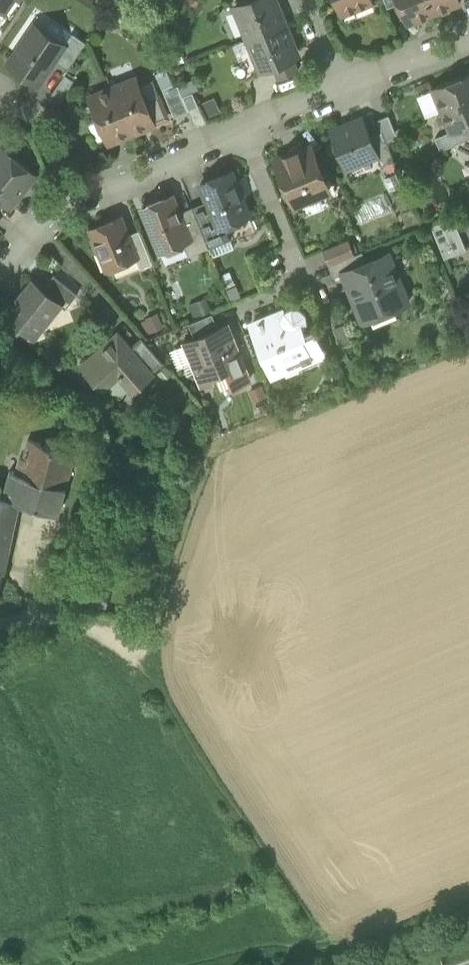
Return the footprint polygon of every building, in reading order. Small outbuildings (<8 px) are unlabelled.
[(5,8),(11,0),(0,0),(0,5),(5,8)] [(248,38),(286,22),(276,0),(256,0),(236,8),(248,38)] [(342,14),(373,2),(372,0),(336,0),(342,14)] [(434,13),(429,0),(398,0),(399,3),(408,24),(434,13)] [(434,13),(461,3),(460,0),(429,0),(434,13)] [(298,52),(286,22),(248,38),(260,68),(272,63),(292,54),(298,52)] [(8,62),(40,84),(56,60),(66,45),(65,44),(35,23),(8,62)] [(56,60),(69,68),(87,42),(73,32),(65,44),(66,45),(56,60)] [(272,63),(278,78),(299,70),(292,54),(272,63)] [(433,87),(442,110),(451,131),(452,132),(468,125),(468,73),(433,87)] [(49,98),(58,105),(75,81),(65,74),(49,98)] [(155,123),(154,119),(146,100),(137,77),(112,87),(131,133),(155,123)] [(180,87),(190,110),(201,105),(191,83),(180,87)] [(164,91),(175,116),(189,110),(178,85),(164,91)] [(109,142),(131,133),(112,87),(90,97),(109,142)] [(159,94),(146,100),(154,119),(167,114),(159,94)] [(378,119),(383,130),(387,141),(398,137),(395,129),(389,115),(378,119)] [(331,130),(346,168),(380,155),(372,135),(364,116),(331,130)] [(456,143),(468,138),(468,125),(452,132),(451,131),(436,137),(441,149),(456,143)] [(387,141),(383,130),(372,135),(380,155),(383,164),(394,159),(387,141)] [(456,143),(463,159),(468,156),(468,138),(456,143)] [(277,158),(296,204),(330,191),(311,145),(277,158)] [(11,205),(36,174),(4,148),(0,153),(0,196),(5,200),(11,205)] [(220,226),(221,226),(225,224),(249,214),(231,170),(201,182),(209,201),(220,226)] [(143,206),(161,250),(190,238),(191,238),(181,215),(182,215),(179,208),(173,194),(143,206)] [(194,207),(195,209),(208,240),(224,234),(221,226),(220,226),(209,201),(194,207)] [(193,246),(208,240),(195,209),(182,215),(181,215),(191,238),(190,238),(193,246)] [(100,249),(101,251),(106,249),(113,266),(137,257),(138,256),(128,234),(121,216),(91,228),(96,238),(93,241),(97,249),(100,249)] [(432,224),(445,258),(466,249),(454,219),(432,224)] [(231,238),(225,224),(221,226),(224,234),(208,240),(214,254),(234,246),(231,238)] [(137,257),(141,267),(153,262),(139,229),(128,234),(138,256),(137,257)] [(323,250),(330,264),(359,252),(353,237),(323,250)] [(108,268),(113,266),(106,249),(101,251),(108,268)] [(363,251),(359,252),(330,264),(334,276),(345,272),(345,271),(367,262),(363,251)] [(345,272),(364,319),(407,302),(388,253),(367,262),(345,271),(345,272)] [(60,303),(66,308),(78,293),(54,273),(42,287),(61,303),(60,303)] [(7,312),(35,334),(46,321),(44,320),(58,303),(60,304),(60,303),(61,303),(42,287),(33,280),(22,294),(23,295),(9,312),(8,310),(7,312)] [(305,332),(303,326),(306,322),(307,317),(306,312),(304,308),(298,305),(294,305),(290,307),(286,310),(266,318),(265,317),(254,321),(257,329),(266,351),(267,355),(277,351),(281,362),(295,356),(298,364),(323,354),(313,329),(305,332)] [(189,322),(196,336),(219,327),(213,312),(189,322)] [(201,379),(206,381),(212,379),(214,373),(227,368),(236,364),(233,356),(240,353),(228,323),(219,327),(196,336),(185,341),(186,343),(193,360),(197,358),(200,367),(198,373),(201,379)] [(246,333),(255,356),(266,351),(257,329),(246,333)] [(131,347),(151,371),(163,360),(143,337),(131,347)] [(113,390),(123,391),(132,387),(133,387),(151,371),(131,347),(128,350),(118,339),(103,352),(100,348),(84,362),(104,385),(105,385),(113,390)] [(193,360),(186,343),(170,349),(178,366),(184,364),(188,372),(200,367),(197,358),(193,360)] [(236,364),(227,368),(234,385),(250,378),(240,353),(233,356),(236,364)] [(10,471),(4,497),(20,502),(59,513),(75,454),(28,439),(23,457),(21,457),(16,473),(10,471)] [(4,572),(20,502),(4,497),(0,496),(0,571),(4,572)]
